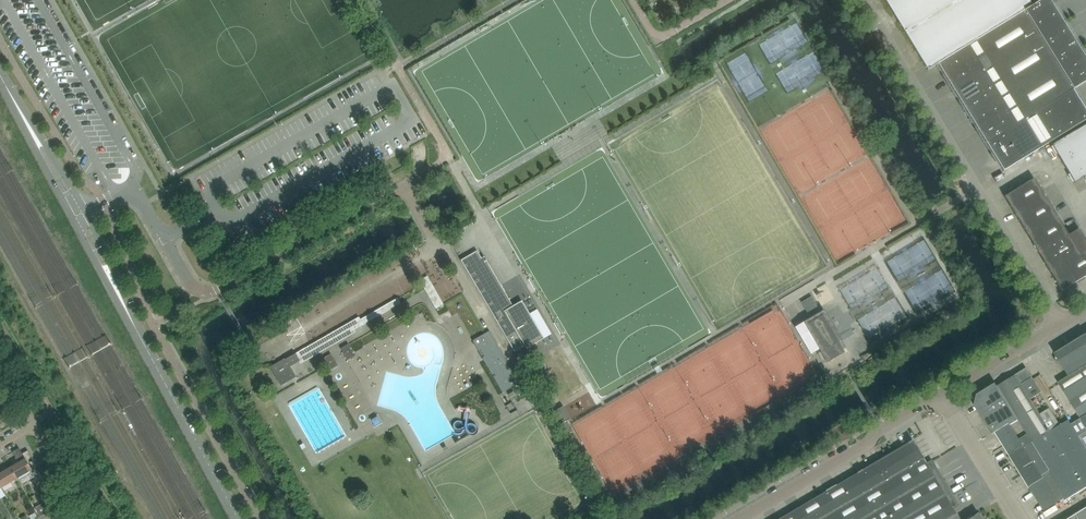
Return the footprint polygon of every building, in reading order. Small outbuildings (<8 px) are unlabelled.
[(975,41),(1032,6),(1028,0),(885,0),(928,70),(938,64),(975,41)] [(1032,6),(975,41),(984,55),(992,68),(1064,23),(1050,0),(1042,0),(1032,6)] [(992,68),(1000,81),(1008,94),(1080,49),(1064,23),(992,68)] [(938,64),(946,78),(984,55),(975,41),(938,64)] [(1080,49),(1008,94),(1016,107),(1024,120),(1073,90),(1085,82),(1085,59),(1080,49)] [(992,68),(984,55),(946,78),(954,91),(992,68)] [(1000,81),(992,68),(954,91),(962,104),(1000,81)] [(1000,81),(962,104),(970,117),(1008,94),(1000,81)] [(1024,120),(1032,134),(1082,103),(1073,90),(1024,120)] [(1008,94),(970,117),(978,130),(1016,107),(1008,94)] [(1032,134),(1041,148),(1085,120),(1085,110),(1082,103),(1032,134)] [(978,130),(986,143),(1024,120),(1016,107),(978,130)] [(986,143),(995,157),(1032,134),(1024,120),(986,143)] [(1054,144),(1052,145),(1053,146),(1057,154),(1070,174),(1074,182),(1075,183),(1076,182),(1085,176),(1085,125),(1054,144)] [(1041,148),(1032,134),(995,157),(1004,171),(1041,148)] [(1004,197),(1016,216),(1046,198),(1034,179),(1004,197)] [(1057,216),(1046,198),(1016,216),(1027,234),(1057,216)] [(1069,235),(1068,234),(1057,216),(1027,234),(1039,253),(1069,235)] [(1039,253),(1050,272),(1085,250),(1085,240),(1079,228),(1068,234),(1069,235),(1039,253)] [(1050,272),(1062,291),(1085,276),(1085,250),(1050,272)] [(481,258),(477,251),(461,260),(514,352),(524,347),(526,349),(544,338),(522,300),(513,306),(483,255),(482,255),(483,257),(481,258)] [(866,298),(888,288),(880,269),(841,286),(850,307),(867,300),(866,298)] [(420,281),(427,293),(436,309),(443,305),(427,277),(420,281)] [(812,297),(802,303),(808,313),(817,307),(812,297)] [(359,317),(295,354),(299,361),(400,303),(398,298),(360,320),(358,318),(359,318),(359,317)] [(821,352),(827,363),(845,353),(838,342),(842,340),(824,310),(816,315),(818,319),(816,320),(814,316),(807,320),(796,327),(812,358),(821,352)] [(517,378),(490,331),(473,341),(502,393),(516,385),(513,380),(517,378)] [(1081,418),(1085,415),(1085,336),(1085,335),(1056,354),(1056,355),(1055,360),(1060,361),(1065,368),(1067,367),(1071,375),(1059,383),(1081,418)] [(345,357),(354,352),(351,348),(343,352),(345,357)] [(333,358),(325,362),(328,367),(336,363),(333,358)] [(271,367),(280,384),(290,376),(290,368),(289,366),(285,359),(281,361),(271,367)] [(998,386),(1019,421),(1033,442),(1051,431),(1041,413),(1032,399),(1042,393),(1027,369),(998,386)] [(1011,426),(1019,421),(998,386),(996,383),(977,395),(975,406),(993,434),(996,433),(1010,424),(1011,426)] [(512,401),(516,399),(517,398),(514,392),(508,395),(512,401)] [(556,411),(563,423),(567,421),(571,419),(564,406),(556,411)] [(1049,408),(1041,413),(1051,431),(1060,425),(1049,408)] [(380,422),(378,420),(377,418),(376,418),(373,414),(371,415),(373,420),(372,420),(375,425),(380,422)] [(1010,457),(1029,487),(1043,479),(1059,502),(1067,498),(1068,500),(1085,488),(1085,447),(1079,435),(1069,420),(1060,425),(1051,431),(1033,442),(1010,457)] [(563,423),(561,424),(564,429),(565,429),(570,426),(567,421),(563,423)] [(1010,457),(1033,442),(1019,421),(1011,426),(1010,424),(996,433),(1010,457)] [(857,473),(883,518),(947,518),(950,517),(947,512),(953,509),(913,440),(857,473)] [(16,457),(22,453),(19,448),(13,452),(16,457)] [(19,463),(11,468),(18,479),(19,478),(32,470),(29,464),(26,459),(22,453),(16,457),(19,463)] [(18,479),(11,468),(0,474),(0,483),(3,487),(18,479)] [(857,473),(824,493),(839,518),(883,518),(857,473)] [(795,518),(839,518),(824,493),(791,512),(795,518)] [(55,498),(36,507),(40,517),(59,507),(55,498)] [(950,517),(956,514),(953,509),(947,512),(950,517)] [(1085,509),(1076,515),(1079,518),(1080,518),(1085,515),(1085,512),(1085,509)]
